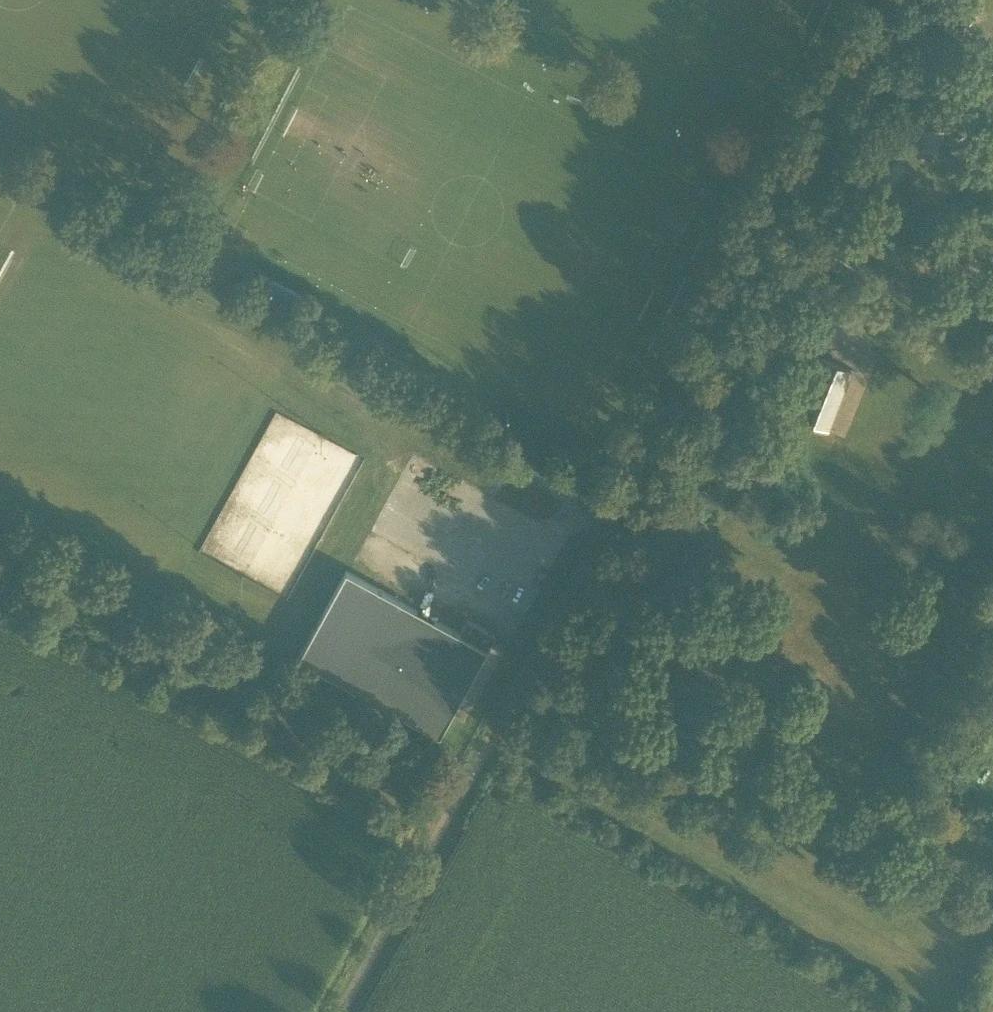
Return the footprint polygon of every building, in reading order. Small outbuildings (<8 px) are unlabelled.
[(803,351),(780,410),(829,429),(852,370),(803,351)] [(346,571),(299,657),(440,735),(448,720),(480,662),(495,635),(468,620),(460,633),(348,572),(346,571)]
